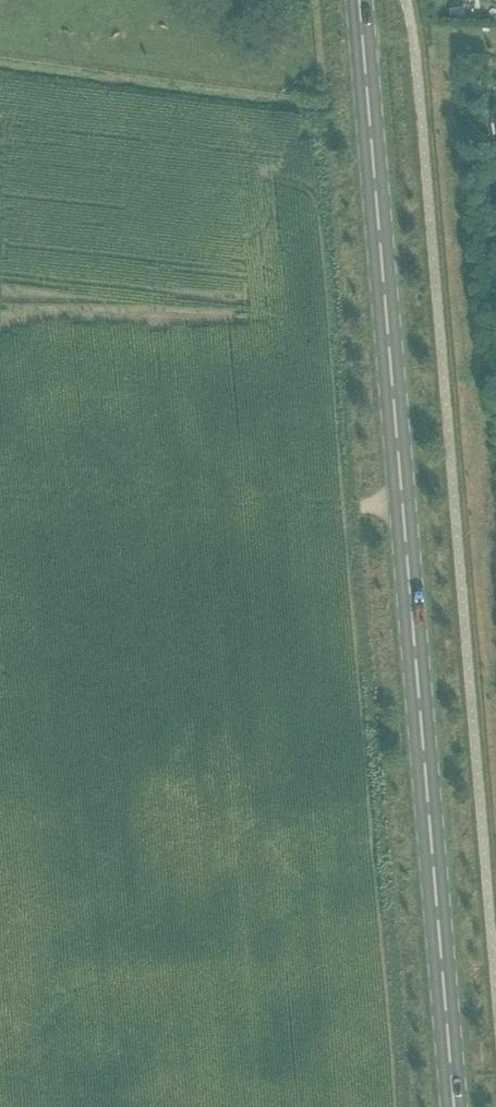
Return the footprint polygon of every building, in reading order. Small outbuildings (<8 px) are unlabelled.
[(462,18),(466,7),(452,2),(447,13),(462,18)]
